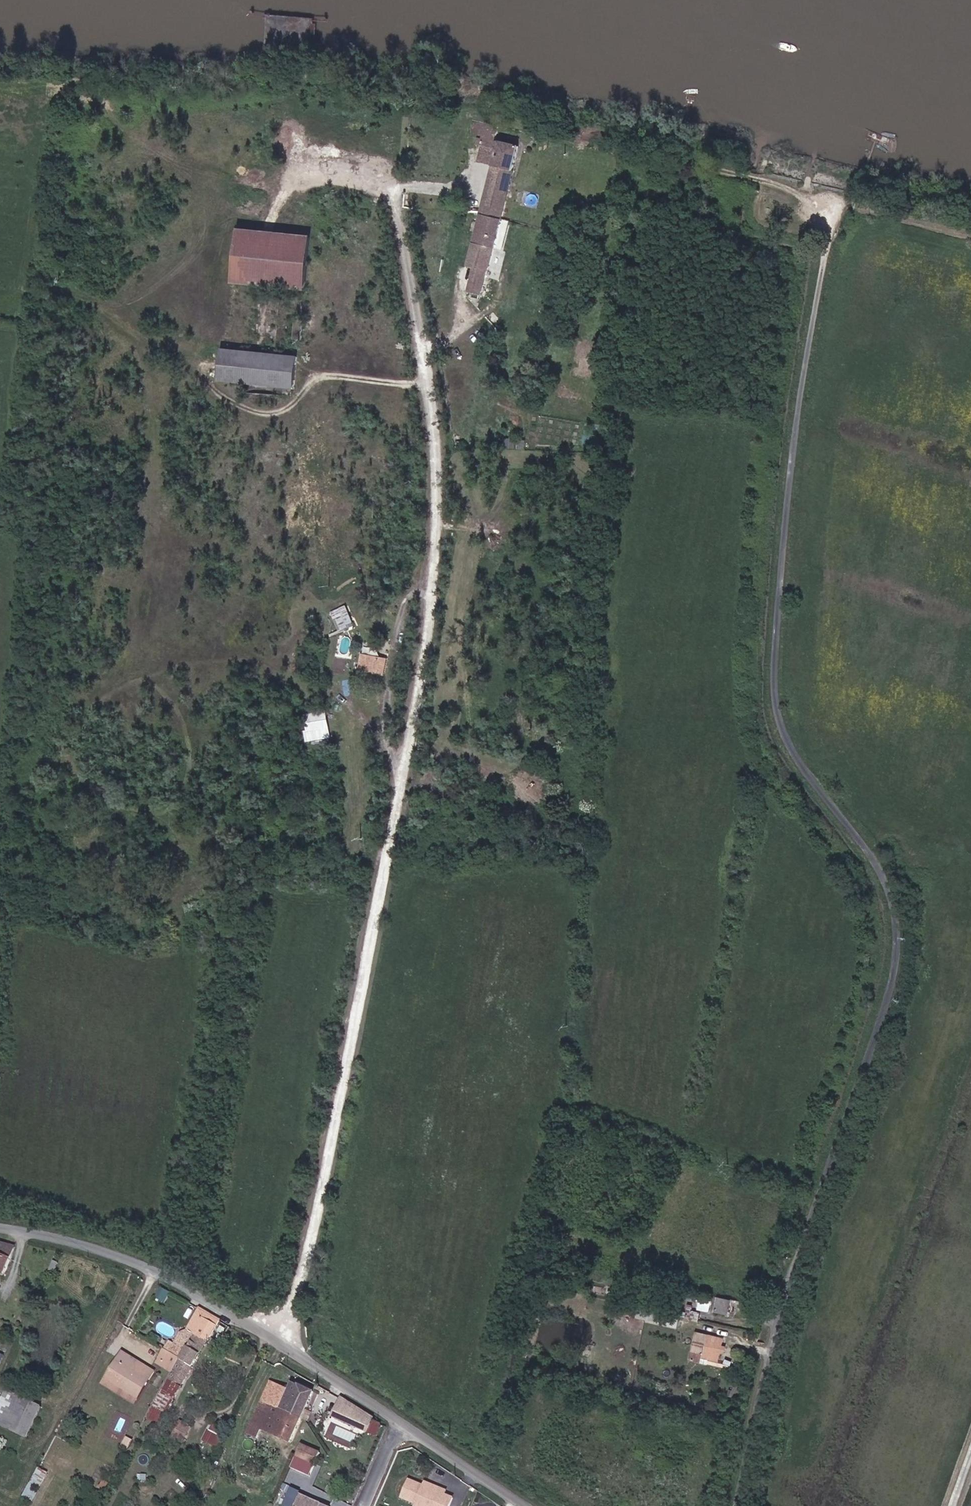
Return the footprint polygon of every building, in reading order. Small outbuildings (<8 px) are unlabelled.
[(506,151),(508,144),(501,142),(500,151),(506,151)] [(487,211),(509,216),(524,147),(508,144),(506,151),(500,151),(487,211)] [(497,269),(509,216),(487,211),(475,263),(480,264),(475,289),(487,292),(492,268),(497,269)] [(312,279),(318,226),(250,217),(243,271),(312,279)] [(310,328),(312,311),(301,311),(300,328),(310,328)] [(299,377),(303,347),(228,337),(225,368),(299,377)] [(333,610),(340,629),(355,623),(348,604),(333,610)] [(362,669),(387,673),(389,658),(365,654),(362,669)] [(327,709),(303,713),(308,741),(332,737),(327,709)] [(14,1245),(0,1243),(0,1272),(3,1273),(14,1245)] [(733,1308),(736,1292),(721,1289),(717,1304),(733,1308)] [(687,1310),(701,1313),(703,1304),(694,1302),(694,1297),(689,1296),(687,1310)] [(219,1320),(198,1308),(185,1329),(194,1334),(206,1342),(219,1320)] [(717,1352),(722,1331),(702,1327),(698,1341),(705,1343),(703,1349),(708,1351),(717,1352)] [(180,1386),(206,1342),(194,1334),(187,1346),(187,1345),(168,1379),(180,1386)] [(167,1341),(163,1348),(179,1357),(183,1350),(167,1341)] [(179,1357),(163,1348),(157,1356),(166,1361),(163,1366),(171,1371),(179,1357)] [(152,1371),(121,1352),(107,1374),(124,1384),(121,1388),(136,1397),(152,1371)] [(154,1361),(163,1366),(166,1361),(157,1356),(154,1361)] [(739,1389),(742,1373),(737,1373),(735,1382),(729,1381),(727,1387),(739,1389)] [(124,1384),(107,1374),(105,1378),(121,1388),(124,1384)] [(159,1424),(180,1386),(168,1379),(146,1417),(159,1424)] [(290,1442),(301,1419),(279,1409),(288,1390),(270,1382),(246,1433),(256,1438),(261,1428),(290,1442)] [(313,1392),(291,1382),(288,1390),(279,1409),(301,1419),(313,1392)] [(40,1407),(5,1390),(0,1400),(0,1425),(26,1437),(40,1407)] [(373,1421),(374,1418),(342,1397),(333,1416),(368,1432),(373,1421)] [(170,1436),(178,1420),(172,1417),(163,1433),(170,1436)] [(190,1426),(178,1420),(170,1436),(181,1442),(190,1426)] [(380,1424),(373,1421),(368,1432),(375,1435),(380,1424)] [(215,1446),(224,1430),(210,1423),(207,1430),(205,1429),(200,1439),(215,1446)] [(301,1444),(296,1455),(315,1463),(320,1452),(301,1444)] [(24,1495),(35,1501),(49,1472),(39,1467),(24,1495)] [(416,1502),(426,1505),(449,1505),(453,1496),(445,1493),(447,1489),(438,1485),(436,1490),(424,1484),(409,1478),(401,1495),(416,1502)] [(426,1479),(424,1484),(436,1490),(438,1485),(426,1479)] [(301,1493),(296,1503),(303,1505),(320,1505),(322,1502),(301,1493)]
